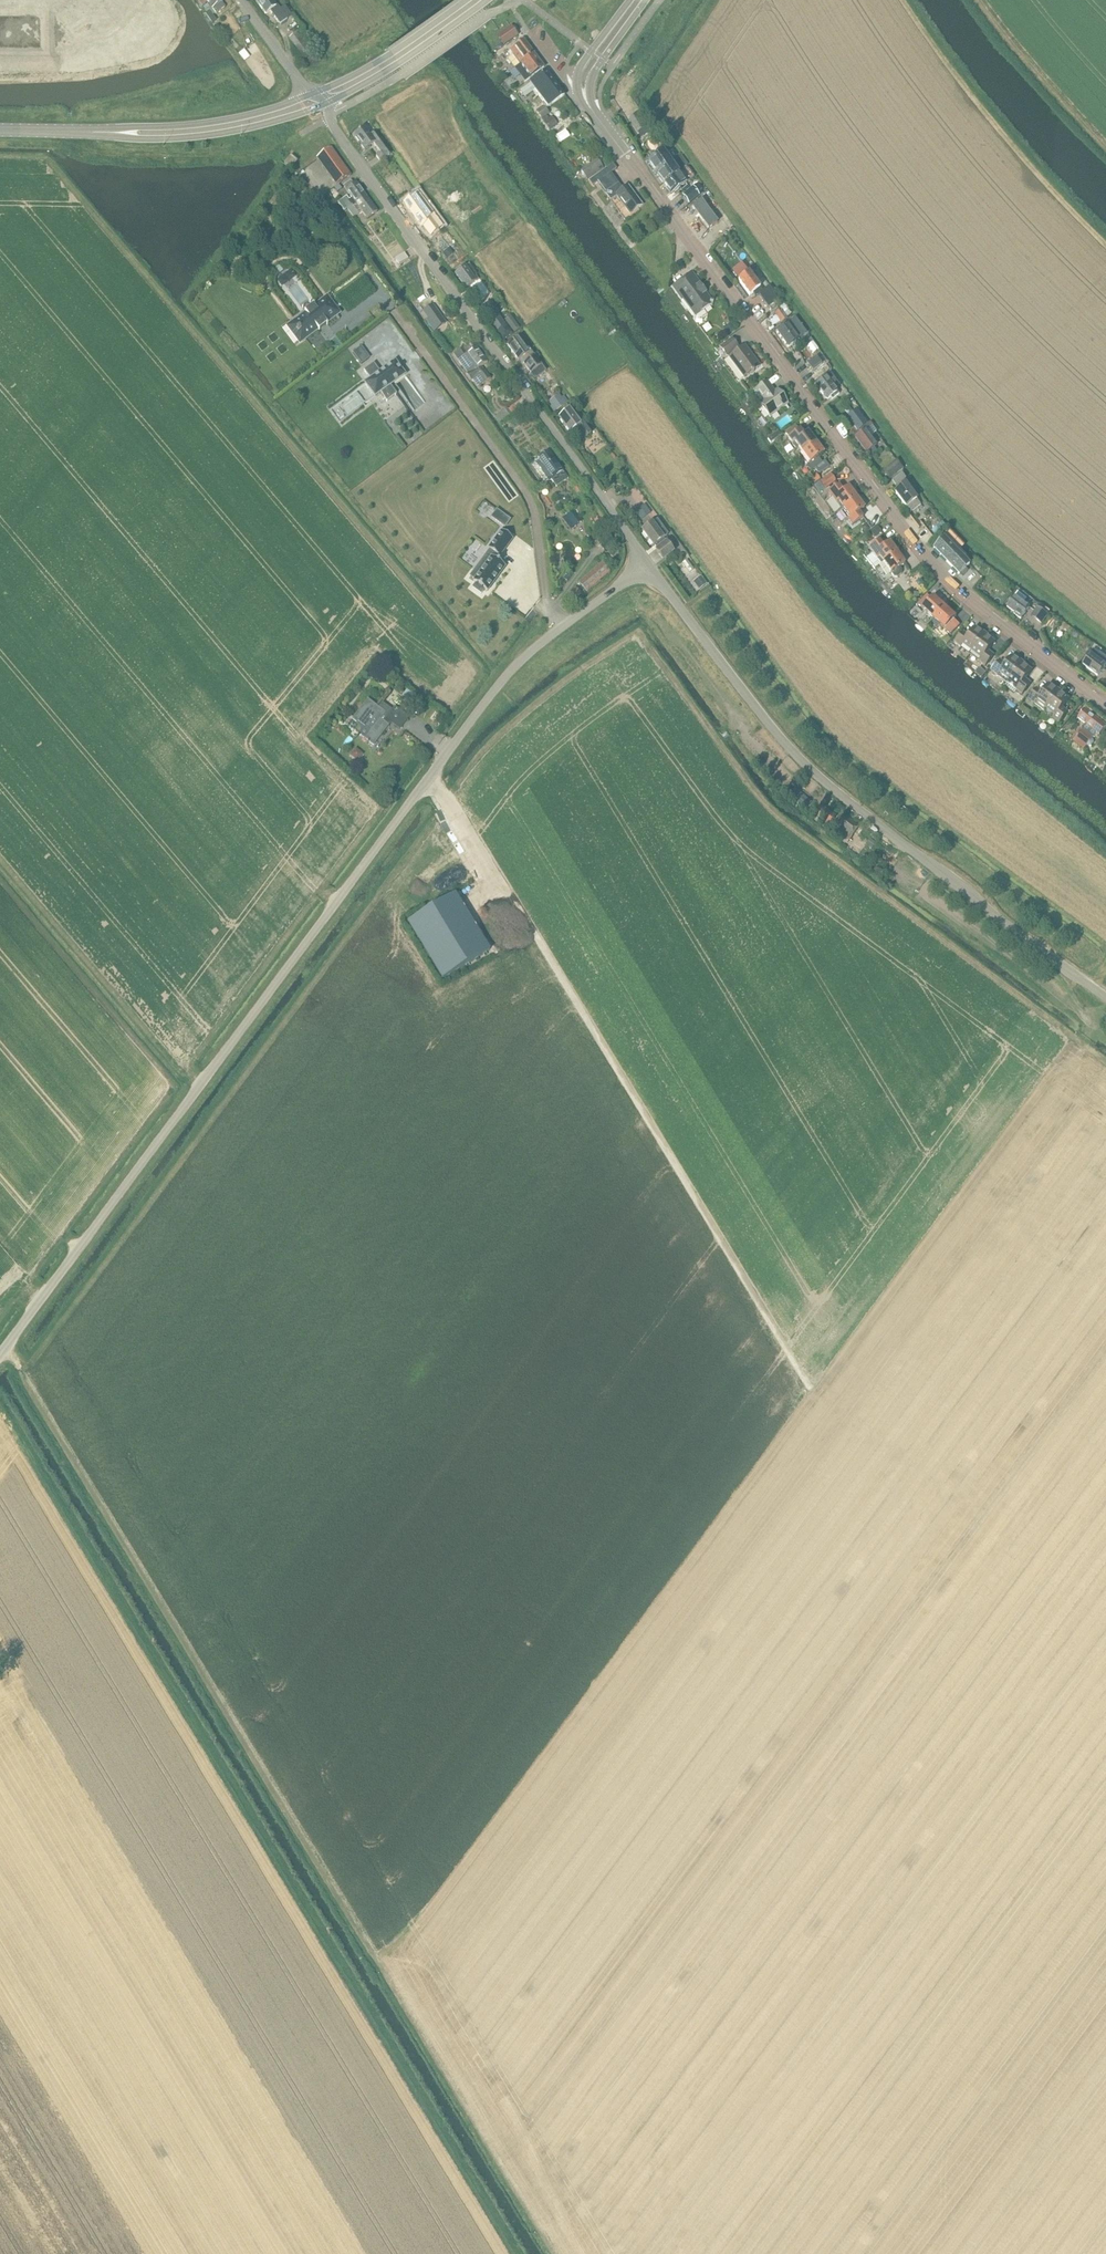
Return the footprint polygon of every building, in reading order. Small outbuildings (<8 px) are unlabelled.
[(68,7),(83,24),(92,16),(78,0),(76,0),(68,7)] [(92,16),(101,8),(94,0),(78,0),(92,16)] [(101,8),(110,0),(94,0),(101,8)] [(221,0),(198,0),(202,6),(208,3),(212,9),(213,9),(216,13),(226,6),(221,0)] [(266,14),(270,11),(280,24),(288,18),(280,8),(277,3),(274,4),(271,0),(256,0),(266,14)] [(68,7),(59,15),(73,32),(83,24),(68,7)] [(217,20),(210,10),(206,14),(213,23),(217,20)] [(498,37),(497,37),(504,45),(517,35),(517,34),(511,27),(498,37)] [(12,30),(1,30),(1,50),(12,50),(12,30)] [(23,30),(12,30),(12,50),(23,50),(23,30)] [(34,30),(23,30),(23,50),(34,50),(34,30)] [(45,30),(34,30),(34,50),(45,50),(45,30)] [(313,52),(298,31),(289,37),(305,58),(313,52)] [(513,55),(508,59),(515,68),(516,67),(517,67),(520,64),(534,54),(524,40),(510,51),(513,55)] [(517,67),(516,67),(521,74),(525,71),(530,78),(544,68),(534,54),(520,64),(517,67)] [(544,102),(542,104),(543,106),(536,112),(541,120),(542,119),(549,130),(558,124),(552,117),(549,119),(547,116),(549,114),(545,108),(547,106),(548,108),(565,95),(547,71),(520,91),(525,98),(535,90),(544,102)] [(629,118),(637,131),(644,127),(636,114),(629,118)] [(353,135),(364,150),(365,150),(373,144),(379,153),(376,155),(380,161),(390,155),(373,132),(370,135),(364,127),(353,135)] [(317,159),(336,186),(339,184),(351,176),(331,149),(317,159)] [(653,158),(648,162),(657,174),(664,184),(679,173),(678,172),(685,167),(687,166),(680,157),(675,160),(672,163),(663,151),(653,158)] [(290,156),(284,164),(291,170),(297,161),(290,156)] [(599,161),(584,172),(588,179),(604,167),(599,161)] [(612,165),(589,182),(592,187),(616,169),(612,165)] [(679,173),(664,184),(671,194),(674,192),(676,194),(681,190),(682,189),(680,187),(685,183),(695,177),(688,167),(679,173)] [(351,181),(344,186),(347,190),(348,193),(351,198),(350,199),(347,201),(344,204),(346,207),(347,209),(348,210),(366,197),(357,183),(354,185),(351,181)] [(618,184),(605,194),(611,201),(616,197),(630,215),(642,205),(628,186),(623,190),(618,184)] [(693,189),(682,196),(687,203),(689,205),(699,197),(698,195),(693,189)] [(418,192),(403,203),(421,228),(423,226),(430,236),(443,227),(418,192)] [(366,197),(348,210),(354,217),(362,211),(367,219),(377,211),(366,197)] [(692,208),(708,228),(709,230),(718,223),(701,201),(692,208)] [(448,249),(443,253),(447,258),(452,254),(448,249)] [(399,266),(406,261),(408,259),(404,254),(395,260),(399,266)] [(739,265),(732,270),(739,280),(750,295),(753,293),(755,296),(758,294),(768,307),(778,300),(768,287),(763,291),(760,287),(754,279),(756,277),(752,272),(750,274),(749,272),(741,263),(739,265)] [(469,264),(455,274),(466,289),(478,280),(476,277),(477,275),(469,264)] [(713,304),(704,291),(692,274),(673,288),(682,300),(683,299),(695,316),(713,304)] [(323,298),(286,326),(300,345),(337,317),(323,298)] [(433,304),(422,312),(436,330),(446,323),(433,304)] [(775,314),(781,323),(788,318),(782,309),(775,314)] [(520,328),(510,315),(505,320),(514,332),(520,328)] [(787,324),(777,332),(788,346),(793,342),(798,339),(804,335),(793,320),(787,324)] [(730,324),(723,330),(729,337),(736,331),(730,324)] [(523,364),(525,366),(531,374),(541,366),(534,356),(531,351),(528,353),(518,338),(508,346),(518,361),(521,359),(524,363),(523,364)] [(720,348),(726,356),(738,348),(732,339),(720,348)] [(744,378),(760,366),(745,346),(729,358),(744,378)] [(472,381),(478,388),(490,379),(481,367),(488,362),(476,347),(466,355),(464,356),(458,361),(467,373),(466,374),(471,381),(472,381)] [(816,356),(807,363),(813,371),(822,364),(816,356)] [(374,363),(364,370),(371,379),(365,383),(375,397),(381,393),(387,401),(396,394),(390,386),(405,375),(395,361),(380,372),(374,363)] [(826,377),(816,385),(827,399),(830,397),(832,399),(833,399),(839,394),(837,392),(835,389),(840,386),(831,373),(826,377)] [(759,403),(764,410),(770,417),(788,404),(777,390),(774,392),(767,382),(755,390),(763,400),(759,403)] [(750,392),(743,396),(746,401),(753,397),(750,392)] [(553,404),(551,406),(555,412),(564,405),(561,400),(559,398),(552,403),(553,404)] [(583,441),(586,439),(588,441),(592,438),(591,435),(582,424),(584,422),(581,418),(580,418),(577,414),(574,416),(569,409),(559,417),(570,432),(574,429),(583,441)] [(847,416),(854,425),(857,430),(866,423),(856,410),(847,416)] [(497,417),(496,418),(500,423),(501,422),(509,416),(507,413),(506,411),(497,417)] [(861,433),(855,438),(866,453),(869,451),(874,447),(876,446),(870,437),(876,432),(872,427),(873,426),(870,423),(869,423),(863,428),(859,431),(861,433)] [(796,426),(785,433),(789,437),(787,438),(788,439),(791,444),(796,450),(798,448),(802,453),(816,442),(808,431),(804,435),(800,429),(799,430),(796,426)] [(770,437),(768,438),(770,440),(772,443),(773,442),(774,442),(777,439),(773,435),(770,437)] [(802,460),(805,458),(809,463),(807,465),(811,471),(815,468),(819,474),(829,466),(825,461),(822,462),(818,457),(824,453),(816,442),(802,453),(798,455),(802,460)] [(535,461),(530,464),(544,484),(549,481),(551,480),(556,487),(565,480),(563,476),(566,474),(563,471),(549,451),(535,461)] [(899,464),(885,474),(889,480),(890,480),(902,471),(903,470),(899,464)] [(814,484),(817,482),(821,479),(817,474),(810,479),(814,484)] [(831,474),(819,482),(824,490),(836,481),(831,474)] [(902,474),(892,481),(896,486),(906,479),(902,474)] [(905,484),(895,492),(910,512),(920,505),(905,484)] [(577,485),(573,487),(578,495),(582,492),(577,485)] [(838,503),(842,508),(857,497),(849,486),(842,491),(839,486),(829,494),(836,504),(838,503)] [(556,499),(556,501),(556,503),(557,505),(557,506),(559,508),(560,509),(562,509),(563,510),(565,510),(567,510),(568,509),(570,508),(571,507),(572,505),(573,503),(573,502),(573,500),(572,498),(571,497),(570,495),(569,494),(567,493),(565,493),(564,493),(562,493),(560,494),(559,495),(558,496),(557,498),(556,499)] [(842,508),(846,513),(850,518),(848,520),(852,526),(863,518),(859,512),(865,508),(857,497),(842,508)] [(646,506),(636,514),(641,520),(651,512),(646,506)] [(496,510),(490,518),(505,528),(511,520),(496,510)] [(566,516),(574,527),(582,522),(574,511),(566,516)] [(599,517),(594,520),(601,529),(605,526),(599,517)] [(653,546),(654,545),(657,549),(656,550),(663,560),(673,552),(666,542),(664,538),(668,535),(657,520),(642,531),(653,546)] [(861,527),(865,532),(870,528),(866,523),(861,527)] [(940,524),(933,529),(933,530),(938,537),(945,533),(945,532),(940,524)] [(877,526),(870,531),(874,537),(881,532),(877,526)] [(610,528),(598,537),(603,544),(615,535),(610,528)] [(477,582),(474,586),(482,593),(485,588),(487,590),(504,567),(495,560),(498,555),(500,557),(513,540),(501,531),(489,548),(490,549),(475,569),(479,572),(474,579),(474,580),(477,582)] [(939,543),(933,549),(959,575),(960,573),(963,576),(966,572),(964,570),(965,569),(969,565),(963,559),(965,557),(959,551),(957,553),(944,539),(939,543)] [(868,548),(862,553),(866,558),(875,569),(881,565),(883,563),(897,553),(890,542),(889,542),(883,547),(879,541),(868,548)] [(883,563),(890,573),(891,574),(891,573),(894,577),(897,577),(902,574),(902,571),(899,567),(905,563),(897,553),(883,563)] [(603,562),(578,582),(586,592),(611,571),(603,562)] [(703,579),(695,585),(699,590),(707,584),(703,579)] [(576,587),(565,596),(571,603),(582,594),(576,587)] [(1014,597),(1007,607),(1015,613),(1014,614),(1021,619),(1029,608),(1023,604),(1027,599),(1018,592),(1014,597)] [(918,604),(934,619),(946,607),(935,597),(932,599),(927,595),(918,604)] [(954,620),(957,617),(946,607),(934,619),(951,635),(960,625),(954,620)] [(1048,615),(1037,607),(1031,615),(1041,623),(1048,615)] [(963,646),(972,653),(985,635),(976,628),(969,636),(963,632),(955,643),(961,648),(963,646)] [(985,635),(972,653),(982,660),(980,662),(985,667),(994,655),(989,651),(995,643),(985,635)] [(1083,665),(1098,676),(1099,674),(1105,666),(1105,664),(1105,657),(1099,653),(1094,650),(1090,655),(1083,665)] [(1001,661),(992,672),(998,676),(999,674),(1009,681),(1023,664),(1022,664),(1013,656),(1006,665),(1001,661)] [(380,667),(374,663),(369,670),(375,674),(380,667)] [(1009,681),(1007,684),(1010,686),(1011,686),(1014,688),(1014,689),(1016,691),(1022,695),(1030,684),(1025,681),(1032,671),(1023,664),(1009,681)] [(1036,702),(1046,709),(1059,692),(1049,684),(1043,693),(1038,689),(1029,700),(1035,705),(1036,702)] [(416,697),(407,690),(402,697),(411,704),(416,697)] [(1059,692),(1046,709),(1055,717),(1053,719),(1060,723),(1068,712),(1062,708),(1069,699),(1059,692)] [(353,719),(363,727),(360,731),(361,737),(365,739),(374,746),(389,726),(388,726),(391,723),(400,730),(408,718),(394,707),(392,710),(382,703),(378,708),(367,700),(353,719)] [(1087,745),(1089,747),(1091,746),(1094,743),(1094,741),(1092,739),(1097,733),(1099,735),(1105,726),(1105,725),(1085,709),(1078,718),(1086,724),(1073,741),(1084,750),(1087,745)] [(796,789),(789,797),(805,810),(812,803),(796,789)] [(844,815),(842,818),(838,823),(833,820),(835,817),(821,807),(814,817),(828,827),(828,826),(834,830),(832,833),(848,843),(860,826),(844,815)] [(870,838),(866,845),(881,855),(885,849),(870,838)] [(407,922),(434,965),(442,979),(490,950),(455,893),(407,922)]
